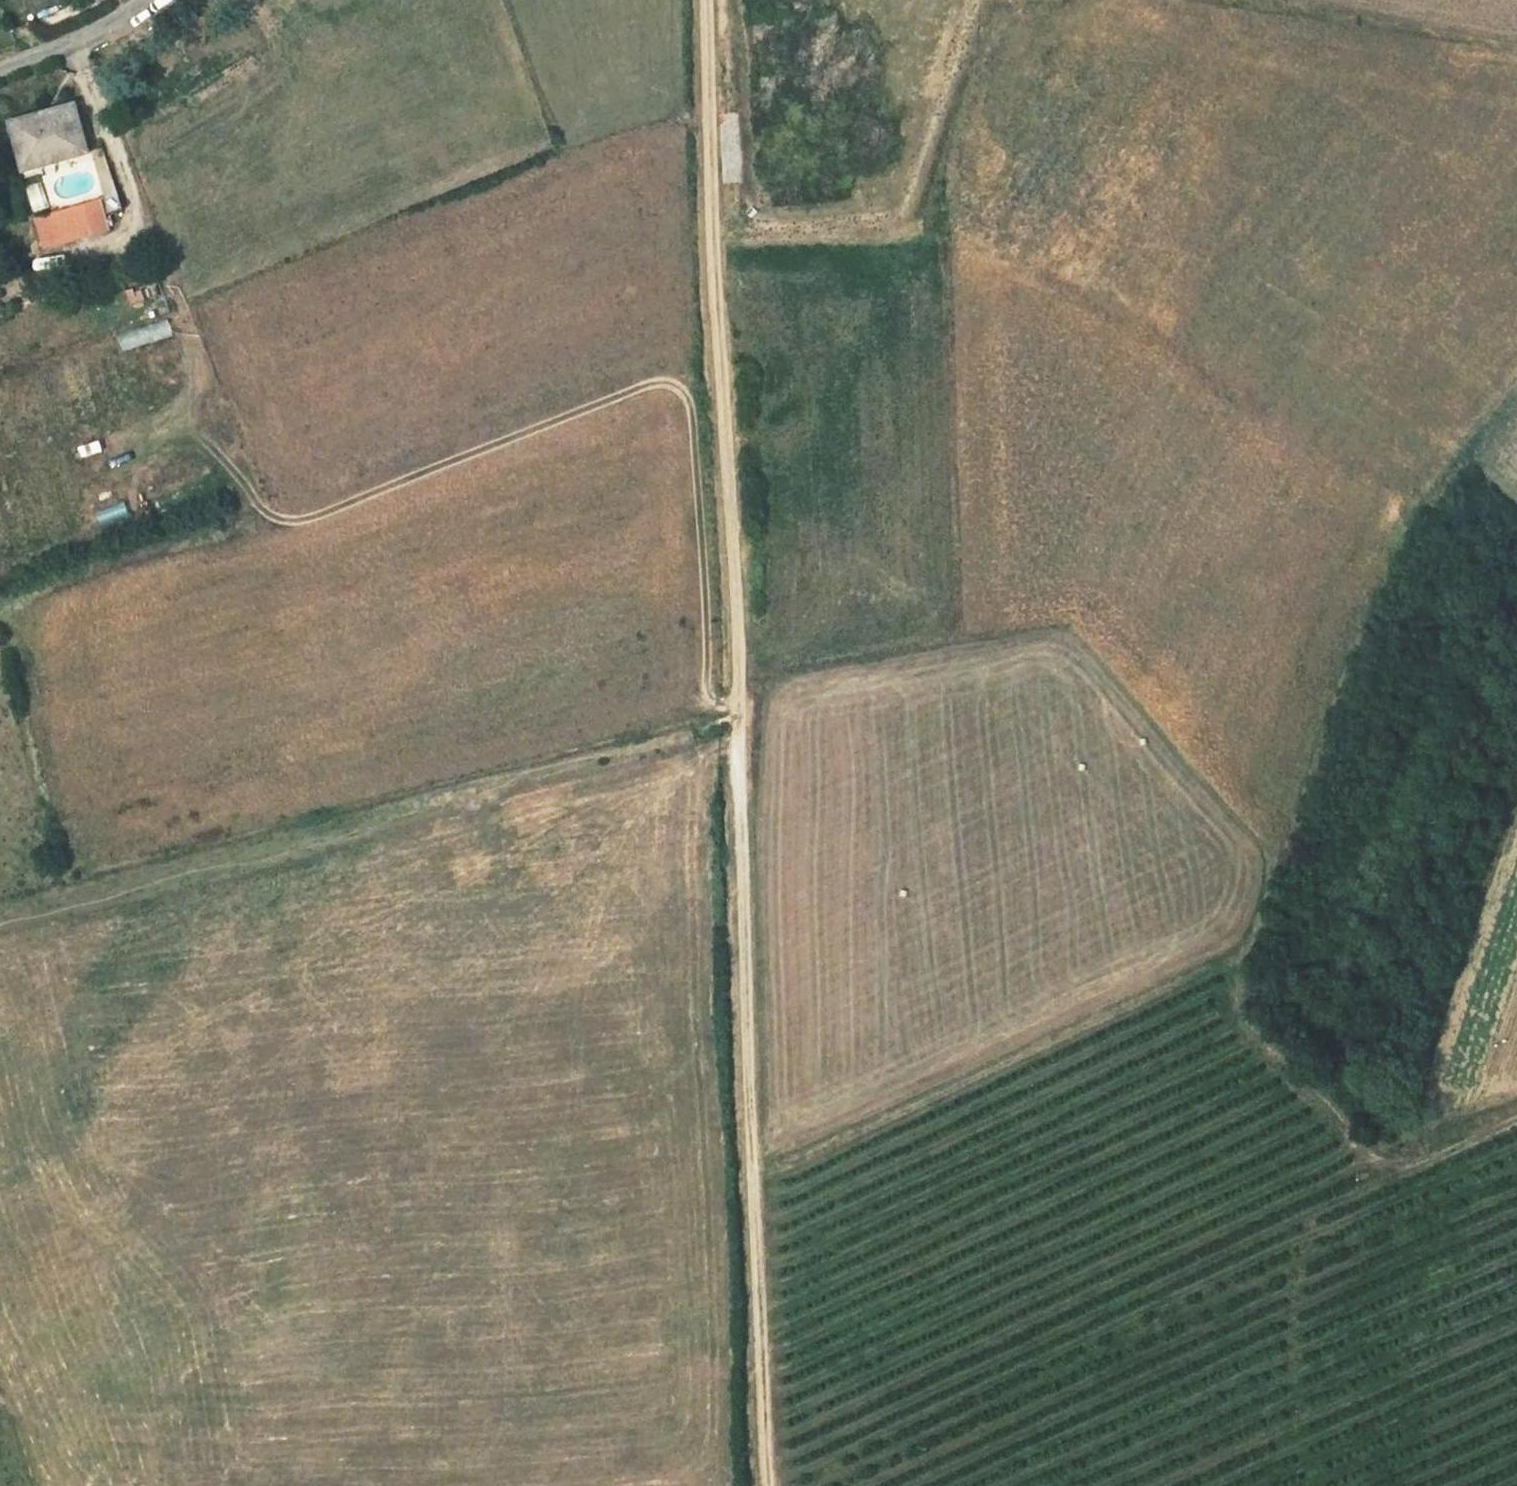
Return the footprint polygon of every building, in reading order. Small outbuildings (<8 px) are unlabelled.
[(50,158),(99,142),(81,94),(15,116),(30,164),(36,162),(50,158)] [(36,162),(53,214),(67,209),(50,158),(36,162)] [(112,193),(67,209),(53,214),(47,216),(58,246),(123,223),(112,193)]
